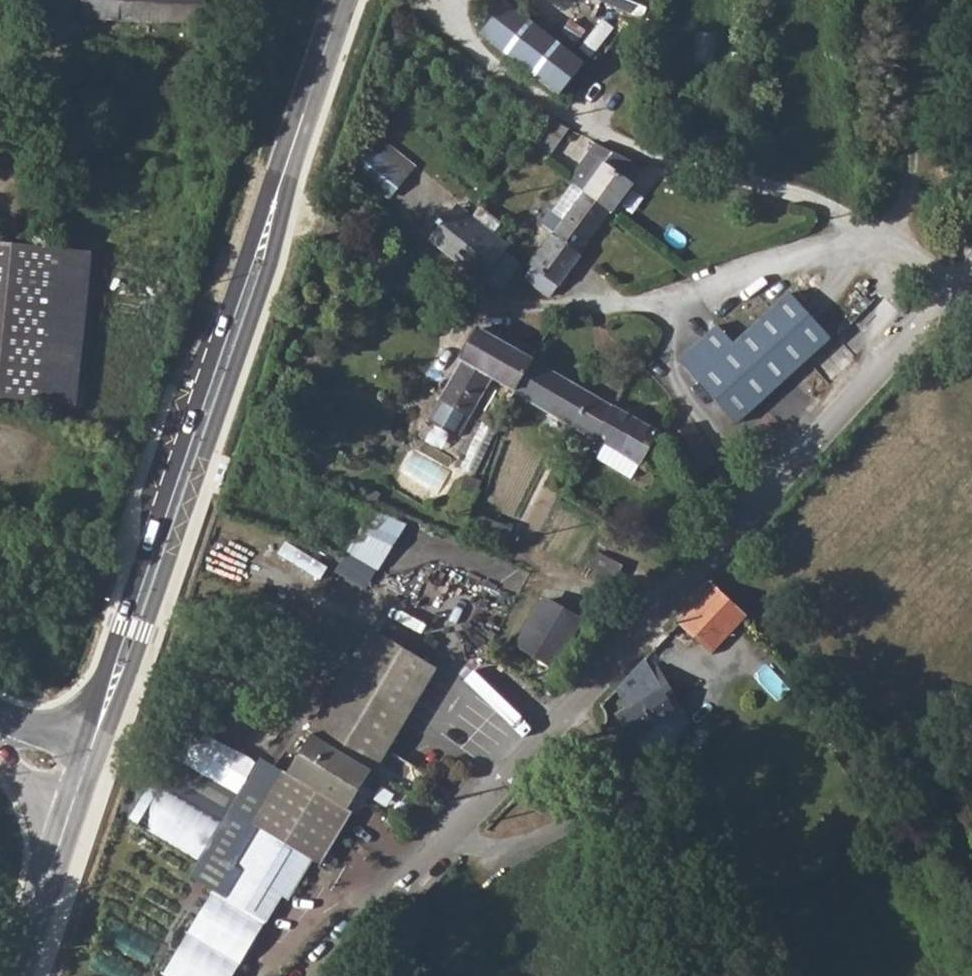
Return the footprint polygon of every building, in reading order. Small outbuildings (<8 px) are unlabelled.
[(199,14),(200,0),(77,0),(77,11),(199,14)] [(585,63),(505,1),(480,34),(560,96),(585,63)] [(13,88),(22,88),(23,74),(18,72),(14,73),(12,73),(10,76),(9,78),(8,81),(9,83),(9,85),(11,86),(13,88)] [(379,134),(354,170),(394,197),(419,161),(379,134)] [(602,149),(574,188),(601,208),(602,209),(623,180),(618,177),(629,161),(602,149)] [(522,267),(519,273),(544,291),(573,251),(573,247),(598,213),(601,208),(574,188),(554,218),(542,210),(534,221),(545,230),(525,259),(528,261),(522,267)] [(454,237),(444,249),(493,287),(494,287),(513,261),(463,224),(454,237)] [(57,397),(74,244),(0,235),(0,390),(57,397)] [(718,331),(682,363),(707,388),(738,421),(826,336),(797,305),(786,293),(775,302),(731,344),(718,331)] [(457,358),(434,397),(463,415),(487,375),(482,372),(488,359),(477,353),(486,331),(474,325),(454,357),(457,358)] [(499,339),(486,331),(477,353),(488,359),(482,372),(487,375),(510,388),(527,355),(531,347),(503,332),(499,339)] [(527,355),(510,388),(552,413),(570,380),(527,355)] [(570,380),(552,413),(594,436),(613,405),(570,380)] [(613,405),(594,436),(636,461),(654,430),(613,405)] [(349,552),(382,570),(407,523),(375,505),(349,552)] [(499,519),(488,515),(483,530),(493,534),(499,519)] [(712,591),(678,627),(713,658),(745,621),(738,615),(712,591)] [(574,615),(539,595),(513,640),(548,660),(574,615)] [(363,623),(299,728),(301,730),(279,768),(275,765),(242,819),(247,822),(225,859),(222,862),(229,866),(214,892),(256,920),(279,885),(288,890),(309,858),(311,859),(343,807),(338,804),(346,792),(353,780),(362,766),(366,769),(432,665),(363,623)] [(643,665),(619,690),(627,713),(617,717),(630,744),(676,717),(643,665)] [(183,762),(243,783),(255,751),(194,730),(183,762)] [(371,773),(362,786),(395,807),(404,793),(371,773)] [(151,780),(131,821),(204,856),(224,815),(151,780)]
